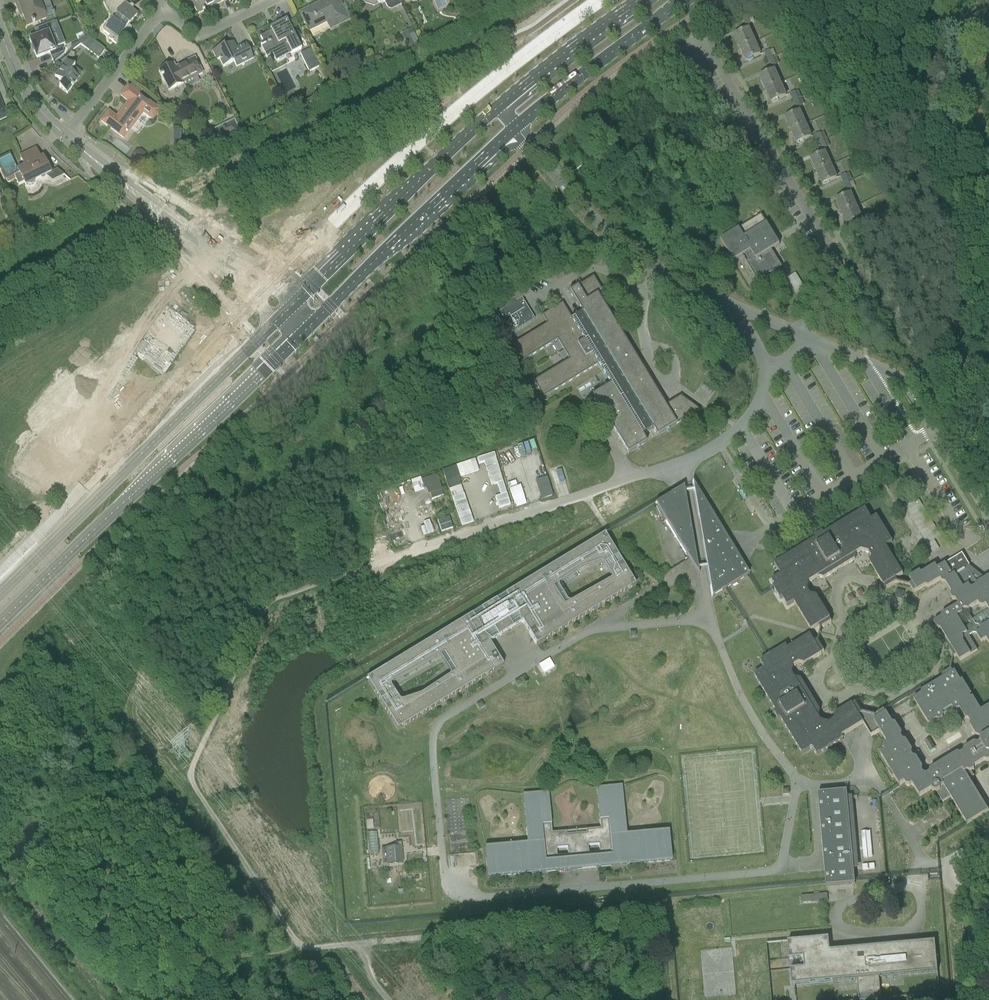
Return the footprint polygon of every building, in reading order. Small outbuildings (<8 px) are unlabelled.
[(17,10),(19,9),(26,26),(32,24),(32,25),(35,24),(34,23),(46,19),(39,3),(42,2),(41,0),(14,0),(17,10)] [(103,29),(103,31),(110,36),(108,39),(116,45),(118,43),(128,29),(127,27),(137,14),(129,9),(131,7),(122,0),(106,0),(109,5),(110,4),(120,11),(111,22),(109,20),(107,23),(106,24),(103,29)] [(198,13),(202,11),(203,12),(204,11),(204,10),(223,1),(222,0),(191,0),(198,13)] [(318,5),(318,6),(312,9),(312,8),(311,8),(300,13),(309,31),(327,22),(330,29),(348,20),(338,0),(326,0),(318,4),(317,4),(317,5),(318,5)] [(370,1),(375,3),(376,2),(378,5),(384,2),(386,6),(391,8),(400,4),(398,0),(370,0),(370,1)] [(742,19),(745,26),(752,23),(749,16),(742,19)] [(460,18),(454,21),(458,27),(463,24),(460,18)] [(271,31),(260,37),(264,44),(260,46),(262,49),(270,45),(274,54),(278,61),(301,49),(291,28),(286,19),(277,24),(276,24),(278,28),(271,31)] [(39,36),(29,39),(31,46),(30,47),(32,52),(34,52),(36,58),(38,58),(46,55),(49,53),(52,61),(64,53),(62,48),(55,50),(54,46),(57,45),(53,35),(50,37),(48,33),(58,29),(55,21),(45,25),(36,29),(39,36)] [(735,36),(740,49),(754,43),(748,30),(735,36)] [(414,33),(403,38),(410,51),(420,46),(414,33)] [(80,45),(98,59),(104,51),(89,38),(80,45)] [(212,51),(217,60),(219,59),(223,67),(234,62),(236,67),(253,58),(246,44),(238,47),(239,49),(237,50),(233,42),(225,46),(226,46),(224,47),(223,46),(212,51)] [(754,43),(740,49),(746,61),(760,55),(754,43)] [(300,54),(309,72),(320,67),(311,49),(300,54)] [(763,53),(767,61),(772,58),(768,51),(763,53)] [(159,71),(163,80),(169,91),(183,83),(202,73),(195,58),(179,65),(180,66),(175,68),(173,64),(169,66),(168,65),(162,68),(162,69),(159,71)] [(59,87),(67,93),(72,87),(72,88),(73,86),(79,78),(71,72),(75,67),(67,61),(55,77),(62,83),(59,87)] [(760,77),(766,90),(780,84),(774,71),(760,77)] [(780,84),(766,90),(771,103),(785,96),(780,84)] [(101,121),(123,138),(143,113),(152,120),(159,110),(128,86),(120,96),(128,102),(116,118),(108,112),(101,121)] [(789,95),(793,103),(797,101),(794,93),(789,95)] [(785,119),(791,132),(805,125),(799,113),(785,119)] [(225,129),(213,134),(218,144),(239,133),(233,122),(224,126),(225,129)] [(805,125),(791,132),(797,144),(810,138),(805,125)] [(819,133),(814,135),(815,136),(819,145),(824,143),(820,134),(819,133)] [(0,158),(0,167),(1,170),(8,183),(15,179),(18,186),(24,183),(25,185),(26,185),(26,186),(27,186),(28,186),(29,186),(29,187),(32,186),(34,184),(35,183),(35,182),(35,181),(45,176),(52,181),(64,175),(56,170),(50,173),(43,157),(40,158),(35,149),(26,153),(20,156),(25,166),(17,169),(15,164),(10,153),(0,158)] [(135,152),(132,156),(133,160),(137,163),(143,163),(145,159),(145,154),(141,151),(135,152)] [(811,160),(816,173),(830,166),(825,154),(811,160)] [(830,166),(816,173),(822,185),(836,179),(830,166)] [(841,177),(844,185),(849,183),(846,175),(841,177)] [(836,201),(842,214),(856,208),(850,195),(836,201)] [(856,208),(842,214),(848,227),(862,221),(856,208)] [(761,215),(720,240),(733,262),(745,255),(749,262),(746,263),(757,282),(781,267),(771,250),(779,245),(774,236),(761,215)] [(866,218),(869,226),(874,224),(871,216),(866,218)] [(787,279),(795,292),(804,287),(795,273),(787,279)] [(545,326),(509,348),(519,364),(555,342),(557,345),(567,361),(557,368),(531,383),(542,400),(557,390),(596,366),(609,386),(592,396),(613,430),(627,453),(630,451),(645,442),(641,436),(651,430),(656,437),(698,411),(679,397),(664,406),(635,358),(615,326),(607,308),(606,309),(598,294),(600,293),(591,278),(567,293),(580,314),(570,321),(560,305),(557,307),(539,318),(545,326)] [(493,316),(506,337),(534,319),(521,298),(516,301),(514,298),(504,305),(506,308),(493,316)] [(587,440),(593,450),(600,446),(594,436),(587,440)] [(600,447),(594,451),(599,460),(606,456),(600,447)] [(494,453),(477,459),(479,465),(485,463),(492,486),(497,484),(500,496),(495,497),(499,509),(510,505),(496,460),(494,453)] [(442,471),(446,482),(478,471),(475,460),(442,471)] [(422,478),(428,500),(443,495),(436,474),(422,478)] [(545,477),(533,480),(539,500),(551,496),(545,477)] [(747,575),(689,483),(691,494),(705,570),(711,598),(725,590),(747,575)] [(448,489),(461,526),(472,523),(460,485),(448,489)] [(682,495),(680,488),(671,495),(653,506),(697,576),(696,572),(682,495)] [(917,498),(904,506),(932,553),(938,549),(933,540),(940,536),(917,498)] [(818,626),(820,629),(831,622),(829,619),(830,619),(816,596),(815,597),(810,595),(807,590),(809,583),(818,577),(818,578),(823,579),(855,560),(856,555),(856,554),(861,551),(868,553),(871,558),(870,563),(869,563),(883,586),(884,586),(886,589),(897,582),(895,579),(903,575),(885,547),(892,543),(887,534),(877,517),(871,521),(864,510),(823,535),(822,533),(815,538),(816,540),(804,547),(774,565),(779,574),(770,579),(775,586),(773,587),(780,599),(782,598),(787,607),(794,603),(811,631),(818,626)] [(452,528),(449,517),(437,521),(441,532),(452,528)] [(430,520),(421,522),(423,534),(432,533),(430,520)] [(366,679),(397,730),(503,665),(489,643),(522,622),(536,645),(635,585),(604,534),(366,679)] [(945,564),(937,569),(935,566),(921,574),(919,572),(909,578),(912,583),(909,585),(914,593),(917,591),(925,587),(928,587),(940,580),(942,583),(943,583),(945,584),(947,587),(951,593),(950,597),(952,600),(955,600),(958,604),(957,606),(941,615),(940,619),(933,623),(937,629),(940,630),(951,646),(950,650),(949,650),(954,658),(956,656),(959,661),(977,651),(968,636),(973,634),(976,634),(981,643),(986,640),(988,645),(988,623),(980,629),(978,626),(975,625),(969,616),(970,613),(967,610),(978,604),(979,606),(983,607),(985,606),(988,611),(988,578),(988,577),(985,579),(984,579),(981,581),(979,579),(981,577),(980,577),(976,574),(975,576),(973,574),(971,575),(970,574),(966,568),(969,566),(967,563),(962,554),(956,557),(945,564)] [(859,716),(862,714),(855,703),(852,705),(852,704),(834,715),(835,716),(834,720),(828,723),(821,722),(818,717),(818,716),(820,711),(801,680),(796,679),(795,679),(792,674),(794,666),(799,663),(803,664),(804,665),(821,655),(821,654),(824,652),(817,641),(814,643),(810,636),(787,649),(786,646),(766,658),(760,662),(764,669),(754,675),(776,711),(774,713),(778,720),(780,719),(788,731),(802,755),(813,748),(817,755),(843,740),(841,737),(863,723),(859,716)] [(549,659),(538,666),(543,674),(554,668),(549,659)] [(913,700),(929,725),(936,720),(940,721),(943,719),(943,716),(953,710),(957,711),(959,709),(965,719),(969,720),(970,723),(969,726),(976,736),(979,737),(981,740),(980,743),(977,744),(974,743),(964,750),(963,753),(960,755),(957,754),(947,760),(946,763),(943,765),(940,764),(930,770),(929,774),(926,775),(923,775),(922,772),(922,769),(916,758),(913,758),(911,755),(912,752),(906,741),(903,741),(901,738),(902,735),(895,724),(892,724),(886,714),(885,714),(884,711),(874,717),(875,720),(873,721),(880,733),(887,743),(884,745),(883,748),(885,751),(880,754),(890,771),(888,772),(892,778),(894,777),(899,786),(904,783),(906,785),(909,786),(912,785),(919,797),(931,790),(933,792),(936,793),(942,802),(950,798),(967,825),(988,812),(969,779),(974,776),(971,772),(974,770),(975,767),(984,761),(988,762),(988,761),(988,706),(980,711),(972,698),(971,699),(969,696),(971,695),(962,681),(960,682),(954,672),(952,673),(951,670),(942,675),(942,676),(941,679),(942,679),(941,680),(943,682),(938,685),(937,682),(921,692),(921,693),(921,695),(913,700)] [(673,862),(670,832),(637,835),(638,839),(628,840),(623,787),(597,789),(602,831),(553,836),(549,794),(524,797),(529,850),(520,851),(519,847),(486,850),(490,881),(673,862)] [(846,791),(817,793),(826,886),(854,884),(846,795),(846,791)] [(402,847),(389,848),(390,863),(403,862),(402,847)] [(810,896),(811,903),(828,901),(827,895),(810,896)] [(828,938),(788,942),(789,959),(803,958),(804,969),(790,970),(792,986),(860,980),(862,994),(883,992),(884,992),(882,978),(937,973),(934,942),(830,951),(828,938)]
